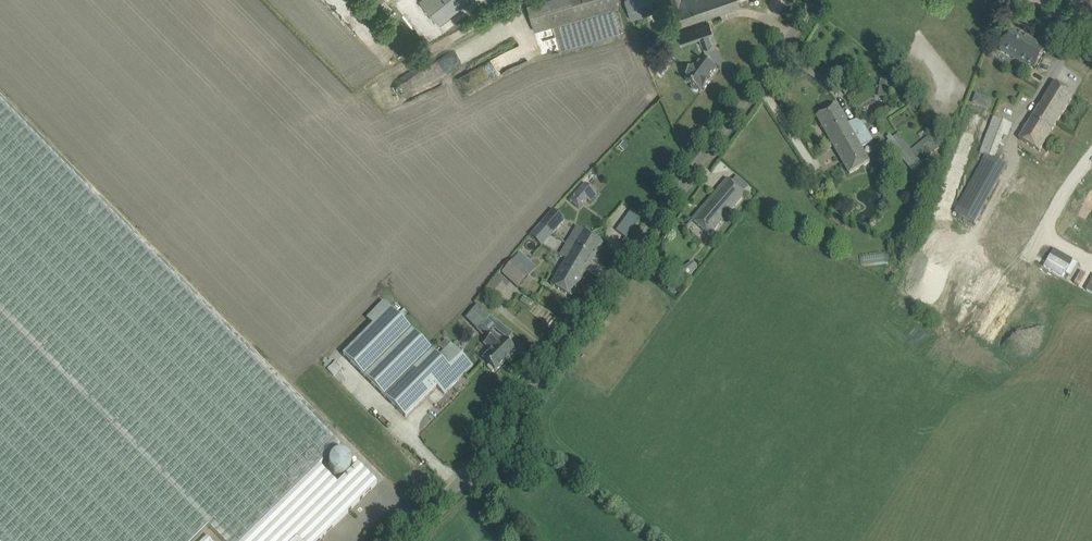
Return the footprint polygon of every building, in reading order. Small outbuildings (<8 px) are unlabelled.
[(419,1),(439,25),(470,0),(420,0),(419,1)] [(535,32),(618,7),(616,0),(541,0),(527,4),(535,32)] [(624,0),(630,20),(655,13),(651,0),(625,0),(624,0)] [(673,2),(667,4),(675,27),(740,4),(738,0),(673,0),(673,2)] [(709,34),(713,33),(710,24),(692,30),(695,39),(700,38),(703,47),(712,44),(709,34)] [(1030,38),(1029,39),(1011,28),(1000,47),(1001,48),(999,50),(1018,62),(1019,59),(1035,68),(1047,49),(1030,38)] [(709,79),(717,69),(703,58),(696,67),(693,66),(692,68),(691,67),(689,68),(687,70),(686,72),(685,74),(687,75),(685,77),(688,78),(686,81),(693,86),(692,87),(693,89),(694,90),(695,91),(697,91),(698,90),(700,91),(702,89),(704,90),(711,80),(709,79)] [(882,78),(878,95),(886,97),(890,80),(882,78)] [(1039,151),(1069,104),(1074,95),(1054,82),(1019,139),(1039,151)] [(973,103),(988,108),(991,98),(976,93),(973,103)] [(318,466),(339,446),(0,102),(0,540),(193,540),(209,525),(225,540),(244,540),(318,466)] [(854,121),(848,124),(837,105),(817,117),(833,145),(865,127),(860,118),(854,121)] [(975,224),(1007,165),(999,160),(1013,124),(993,118),(980,153),(985,155),(954,213),(975,224)] [(872,140),(865,127),(833,145),(849,173),(870,161),(862,146),(872,140)] [(939,145),(941,143),(940,141),(937,138),(933,141),(931,138),(923,144),(928,150),(931,155),(941,148),(939,145)] [(1091,176),(1077,200),(1081,202),(1079,207),(1091,214),(1091,212),(1091,176)] [(745,193),(736,185),(728,178),(692,219),(710,235),(745,193)] [(580,209),(588,199),(591,202),(598,194),(587,184),(571,202),(580,209)] [(640,215),(631,208),(616,229),(625,236),(640,215)] [(553,234),(565,219),(553,209),(538,226),(546,231),(547,229),(553,234)] [(536,241),(546,231),(538,226),(529,235),(536,241)] [(603,243),(583,231),(577,227),(567,244),(593,259),(603,243)] [(586,270),(593,259),(567,244),(562,253),(568,257),(566,259),(586,270)] [(1059,252),(1054,249),(1044,266),(1063,277),(1069,266),(1055,258),(1059,252)] [(502,271),(510,279),(518,287),(536,267),(519,252),(513,259),(502,271)] [(571,296),(586,270),(566,259),(551,285),(571,296)] [(689,275),(699,267),(693,260),(683,268),(689,275)] [(982,269),(960,304),(971,311),(993,276),(982,269)] [(489,287),(502,295),(511,281),(498,273),(489,287)] [(671,284),(668,289),(676,293),(679,287),(671,284)] [(450,343),(438,356),(390,308),(343,355),(405,417),(437,386),(444,394),(473,366),(450,343)] [(490,316),(483,310),(478,317),(485,322),(490,316)] [(501,340),(494,333),(484,343),(491,350),(483,358),(489,365),(488,367),(492,372),(494,370),(495,371),(516,351),(503,338),(501,340)] [(340,476),(342,475),(344,475),(345,474),(347,473),(348,472),(349,470),(350,468),(351,466),(351,464),(351,463),(350,461),(350,459),(348,458),(347,456),(346,455),(344,454),(342,454),(340,453),(338,453),(337,454),(335,454),(333,455),(332,457),(331,458),(330,460),(329,461),(329,463),(329,465),(329,467),(329,469),(330,470),(331,472),(333,473),(334,474),(336,475),(338,476),(340,476)] [(377,484),(358,464),(337,485),(318,466),(244,540),(287,540),(292,536),(297,540),(319,540),(377,484)]
